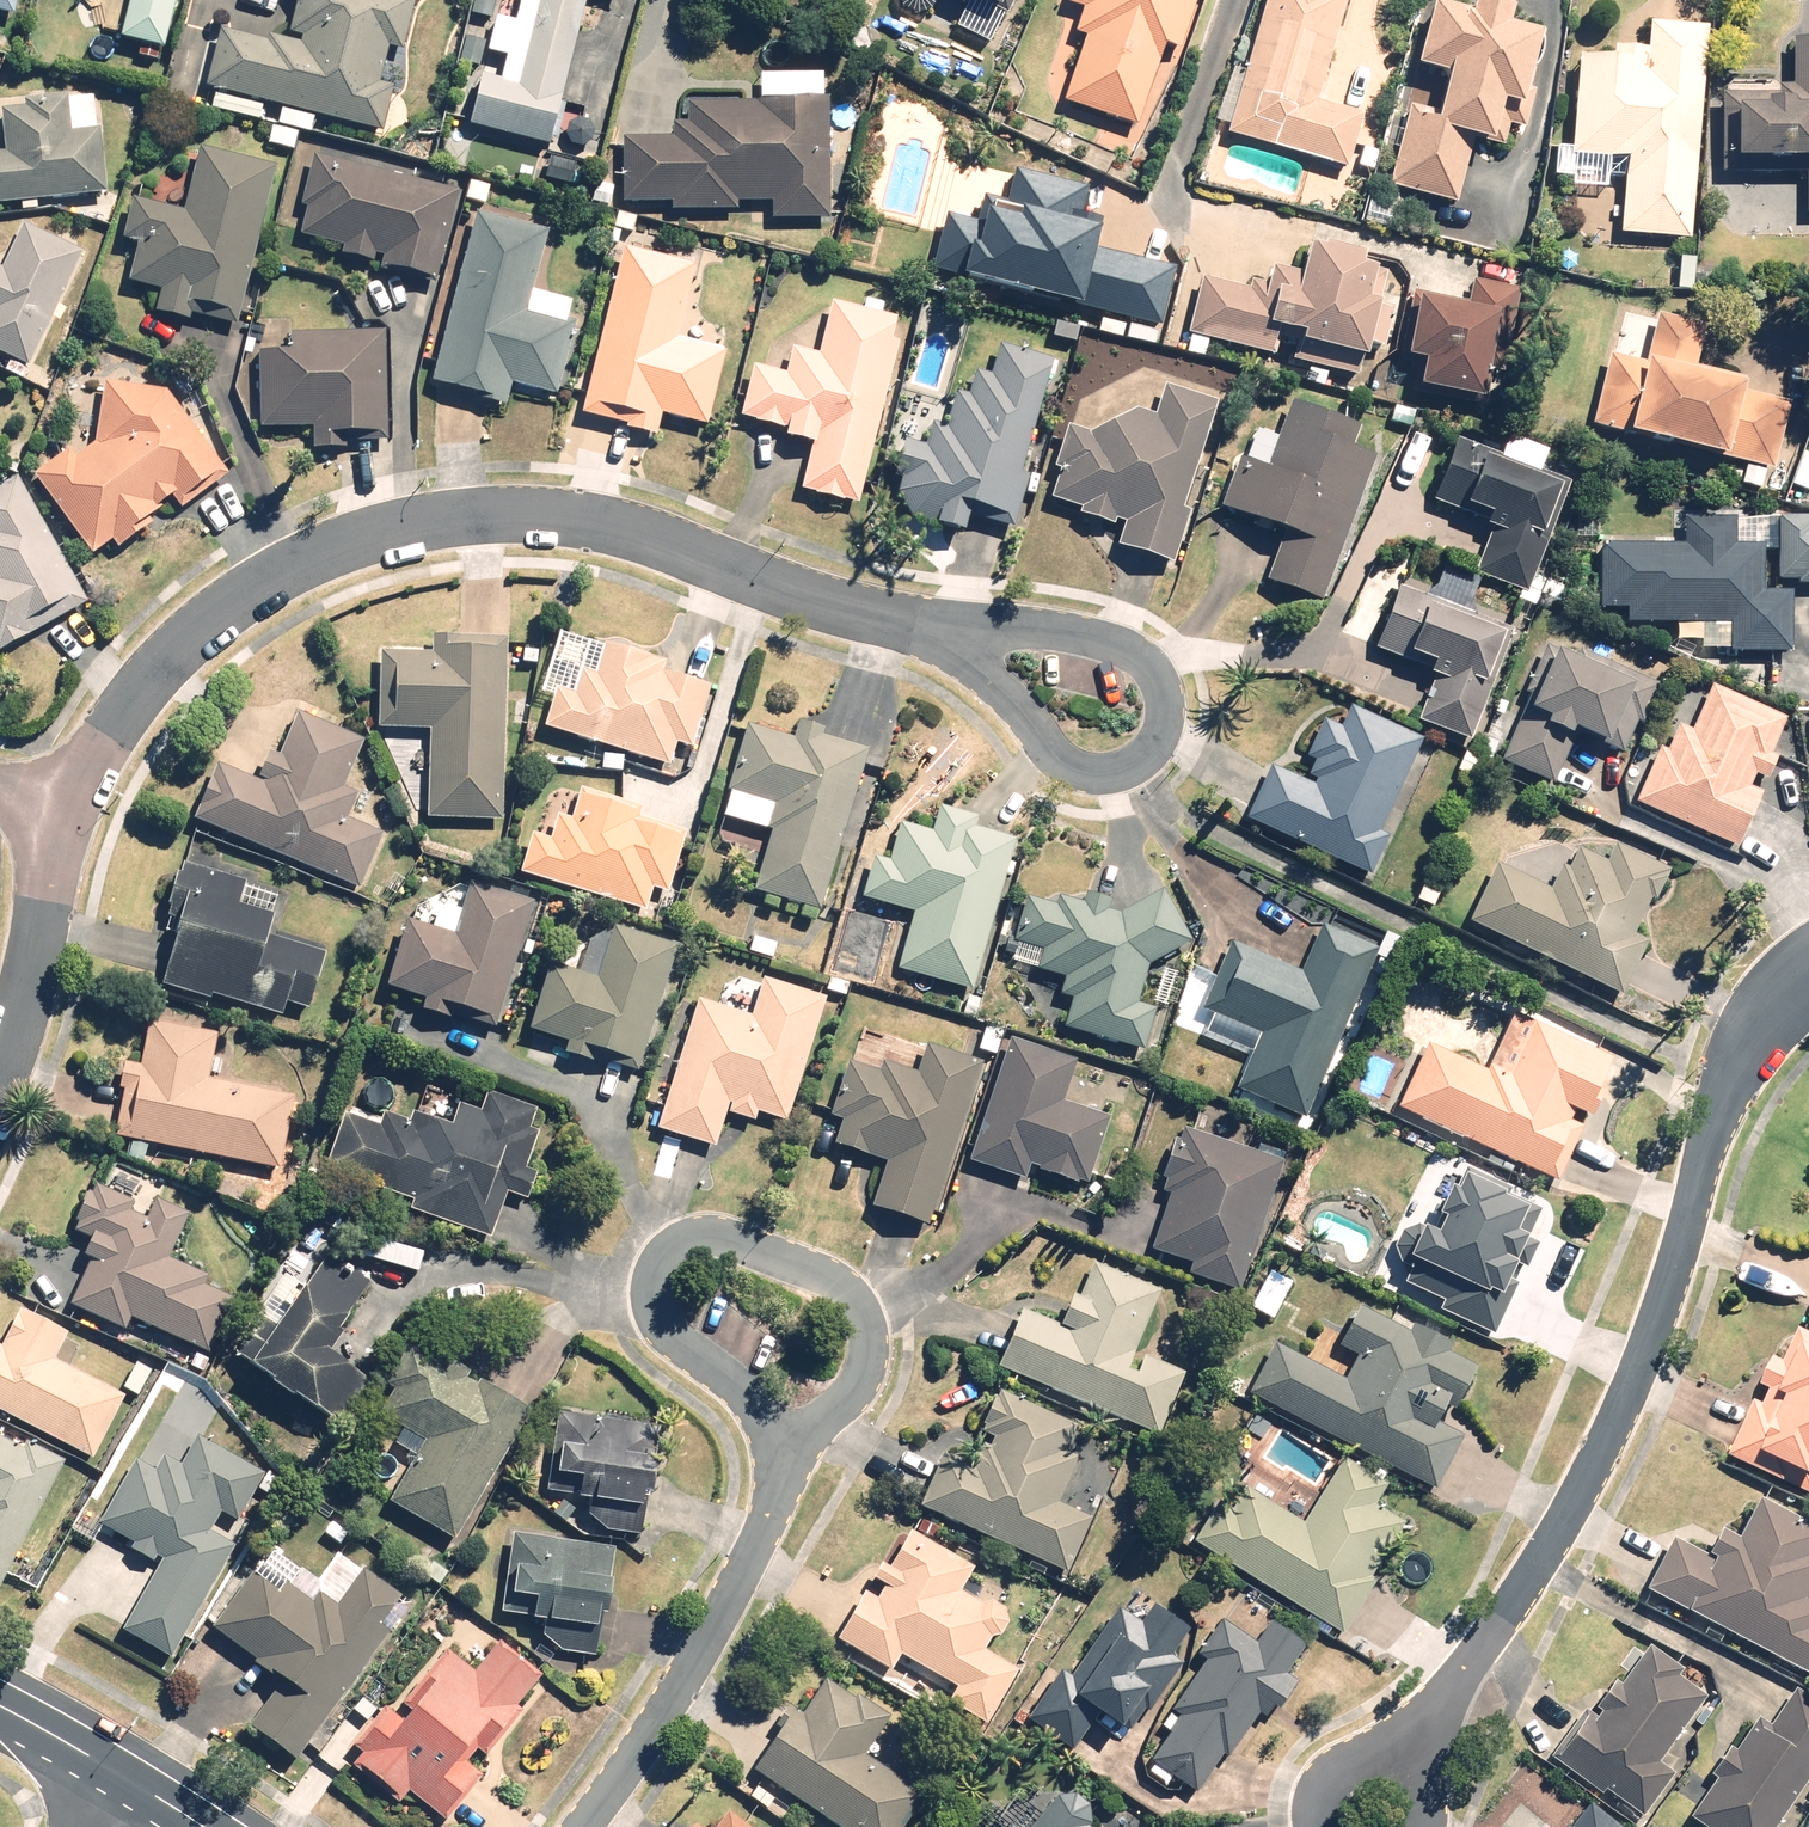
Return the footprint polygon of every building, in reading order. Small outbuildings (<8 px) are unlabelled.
[(161,54),(173,0),(127,0),(117,44),(161,54)] [(200,90),(381,137),(392,91),(378,88),(386,55),(396,58),(411,3),(418,5),(419,0),(294,0),(283,43),(218,33),(200,90)] [(458,129),(543,150),(581,0),(514,0),(509,20),(491,16),(481,55),(500,60),(494,82),(471,76),(458,129)] [(916,10),(922,0),(900,0),(916,10)] [(962,7),(956,18),(992,39),(1015,0),(950,0),(962,7)] [(1063,1),(1065,34),(1051,78),(1063,106),(1136,128),(1158,61),(1172,64),(1194,0),(1063,0),(1063,1)] [(1341,170),(1357,112),(1314,100),(1342,0),(1262,0),(1223,138),(1341,170)] [(1407,107),(1386,189),(1450,205),(1465,147),(1498,156),(1505,127),(1521,131),(1546,32),(1472,14),(1467,33),(1454,30),(1459,11),(1426,3),(1409,72),(1418,75),(1410,107),(1407,107)] [(8,19),(9,12),(0,10),(0,18),(8,19)] [(1689,242),(1700,29),(1641,25),(1639,52),(1606,50),(1606,61),(1572,59),(1566,158),(1603,160),(1622,177),(1618,238),(1689,242)] [(1790,86),(1720,82),(1716,174),(1753,176),(1754,164),(1803,167),(1801,213),(1808,213),(1808,45),(1792,44),(1790,86)] [(99,200),(96,99),(21,102),(21,111),(0,112),(0,122),(1,156),(0,156),(0,204),(99,200)] [(825,223),(827,102),(783,102),(783,111),(684,110),(684,126),(669,126),(669,144),(617,143),(617,207),(666,208),(666,213),(735,214),(735,207),(768,208),(768,222),(825,223)] [(234,325),(272,168),(195,150),(179,215),(129,203),(118,246),(131,249),(122,285),(160,295),(155,317),(182,324),(184,313),(234,325)] [(455,196),(310,157),(296,211),(302,213),(295,237),(339,249),(337,259),(362,266),(364,257),(378,261),(374,275),(429,290),(455,196)] [(959,273),(956,289),(1072,315),(1074,307),(1157,326),(1169,274),(1085,255),(1090,237),(1077,234),(1086,195),(1009,177),(999,219),(970,213),(968,221),(942,216),(930,267),(959,273)] [(543,237),(471,218),(428,386),(502,405),(506,387),(554,399),(572,327),(563,324),(569,303),(528,292),(543,237)] [(79,255),(17,228),(0,267),(0,360),(7,363),(3,374),(22,383),(79,255)] [(691,271),(616,252),(575,420),(651,439),(656,417),(702,429),(720,355),(673,344),(691,271)] [(1260,290),(1190,280),(1179,352),(1201,355),(1202,345),(1264,353),(1266,338),(1287,341),(1284,363),(1356,373),(1365,309),(1357,308),(1362,276),(1351,274),(1353,260),(1295,252),(1292,273),(1263,268),(1260,290)] [(1474,406),(1487,323),(1507,326),(1513,287),(1465,280),(1462,302),(1404,293),(1393,363),(1414,367),(1409,396),(1474,406)] [(856,507),(895,348),(885,345),(890,325),(826,309),(815,355),(786,348),(779,374),(750,367),(736,423),(779,433),(777,441),(811,449),(799,494),(856,507)] [(1603,355),(1585,427),(1770,472),(1786,405),(1736,394),(1739,381),(1689,369),(1699,328),(1654,317),(1643,365),(1603,355)] [(384,440),(384,337),(286,337),(286,353),(253,353),(253,432),(308,432),(308,454),(345,454),(345,440),(384,440)] [(1018,473),(1048,362),(994,348),(985,380),(971,376),(963,403),(948,398),(940,428),(929,425),(921,453),(901,448),(881,520),(960,541),(967,517),(1011,529),(1026,475),(1018,473)] [(66,451),(28,479),(86,557),(104,544),(113,556),(134,540),(131,536),(170,507),(174,512),(222,477),(160,394),(100,385),(94,447),(72,462),(66,451)] [(1179,510),(1211,405),(1157,390),(1149,416),(1136,413),(1086,434),(1057,426),(1036,497),(1075,508),(1072,517),(1105,527),(1107,522),(1118,526),(1111,551),(1169,569),(1186,512),(1179,510)] [(1318,604),(1371,459),(1347,450),(1354,430),(1284,404),(1259,470),(1235,462),(1215,516),(1270,536),(1254,581),(1318,604)] [(14,481),(0,489),(0,653),(84,607),(14,481)] [(1677,548),(1597,545),(1594,609),(1623,611),(1622,625),(1725,629),(1724,651),(1789,653),(1791,594),(1758,593),(1760,548),(1730,547),(1732,521),(1678,518),(1677,548)] [(1776,518),(1772,580),(1808,583),(1808,521),(1776,518)] [(1511,633),(1391,588),(1369,649),(1432,673),(1413,722),(1470,743),(1511,633)] [(498,826),(502,641),(431,640),(430,655),(371,654),(370,731),(421,732),(419,824),(498,826)] [(549,690),(538,731),(666,767),(671,750),(685,754),(704,688),(659,675),(662,663),(600,646),(591,677),(577,673),(571,696),(549,690)] [(1573,670),(1547,657),(1497,762),(1548,787),(1570,739),(1615,761),(1633,723),(1638,726),(1656,689),(1581,653),(1573,670)] [(1662,754),(1654,750),(1631,805),(1733,848),(1755,798),(1743,793),(1750,776),(1763,782),(1772,759),(1767,757),(1783,719),(1705,687),(1686,733),(1673,728),(1662,754)] [(1379,834),(1417,743),(1344,712),(1335,732),(1320,726),(1302,769),(1318,776),(1312,789),(1264,768),(1239,825),(1367,879),(1385,837),(1379,834)] [(210,765),(187,819),(357,892),(380,838),(344,822),(354,798),(337,791),(358,742),(293,714),(274,759),(259,753),(248,781),(210,765)] [(815,914),(860,752),(819,740),(821,733),(791,725),(787,741),(741,728),(715,820),(770,835),(753,897),(815,914)] [(525,838),(514,876),(641,915),(649,890),(659,893),(677,835),(632,821),(636,807),(571,788),(562,820),(551,817),(543,844),(525,838)] [(969,989),(1009,845),(969,833),(972,822),(931,810),(925,834),(893,825),(882,863),(866,859),(854,902),(903,916),(889,967),(969,989)] [(1493,868),(1465,925),(1617,1000),(1643,947),(1630,940),(1664,873),(1610,847),(1602,863),(1572,848),(1549,895),(1493,868)] [(245,885),(173,862),(157,912),(178,919),(157,982),(273,1020),(278,1008),(302,1015),(321,955),(260,935),(265,917),(237,908),(245,885)] [(493,1029),(527,907),(460,888),(447,937),(397,923),(376,997),(493,1029)] [(1048,910),(1022,900),(1010,943),(1038,951),(1032,972),(1064,980),(1058,1003),(1072,1007),(1066,1030),(1139,1050),(1149,1014),(1131,1009),(1141,970),(1185,944),(1155,892),(1113,916),(1103,914),(1105,902),(1080,893),(1077,901),(1054,893),(1048,910)] [(1295,1121),(1374,952),(1317,925),(1294,974),(1239,948),(1206,1019),(1256,1042),(1233,1092),(1295,1121)] [(635,1069),(676,952),(612,929),(592,984),(544,967),(522,1029),(635,1069)] [(783,1123),(821,1002),(756,982),(744,1019),(690,1002),(650,1131),(713,1150),(723,1118),(749,1126),(753,1114),(783,1123)] [(278,1170),(289,1101),(202,1087),(211,1035),(142,1024),(135,1070),(121,1068),(109,1143),(278,1170)] [(1425,1044),(1393,1109),(1554,1187),(1593,1108),(1582,1103),(1603,1060),(1530,1024),(1520,1043),(1501,1033),(1482,1072),(1425,1044)] [(1071,1064),(1003,1041),(963,1163),(1023,1183),(1026,1173),(1081,1191),(1104,1122),(1057,1107),(1071,1064)] [(920,1231),(978,1065),(922,1046),(912,1075),(879,1063),(875,1074),(847,1064),(819,1143),(885,1166),(869,1213),(920,1231)] [(335,1118),(317,1169),(406,1201),(403,1211),(484,1240),(498,1199),(523,1208),(534,1176),(518,1170),(531,1134),(522,1130),(528,1113),(478,1095),(471,1114),(453,1108),(444,1133),(404,1118),(400,1129),(374,1120),(370,1131),(335,1118)] [(1234,1292),(1277,1164),(1171,1127),(1148,1194),(1164,1200),(1145,1255),(1182,1267),(1180,1274),(1234,1292)] [(1447,1194),(1420,1183),(1383,1277),(1440,1299),(1434,1315),(1492,1338),(1502,1311),(1491,1307),(1516,1244),(1505,1239),(1515,1214),(1496,1207),(1503,1188),(1457,1170),(1447,1194)] [(126,1202),(87,1186),(61,1252),(86,1261),(65,1313),(121,1335),(127,1321),(207,1353),(230,1297),(201,1286),(204,1278),(167,1264),(187,1214),(148,1198),(140,1220),(122,1212),(126,1202)] [(363,1293),(306,1255),(230,1368),(328,1434),(361,1386),(320,1358),(363,1293)] [(1016,1310),(992,1366),(1159,1437),(1183,1379),(1128,1356),(1155,1292),(1089,1264),(1073,1303),(1064,1300),(1053,1326),(1016,1310)] [(1271,1346),(1246,1394),(1432,1491),(1460,1436),(1435,1423),(1444,1406),(1450,1410),(1470,1371),(1437,1354),(1441,1347),(1404,1328),(1400,1335),(1354,1310),(1335,1347),(1355,1358),(1342,1383),(1271,1346)] [(86,1465),(121,1400),(49,1361),(62,1337),(15,1311),(0,1339),(0,1418),(86,1465)] [(1795,1333),(1779,1367),(1769,1363),(1725,1457),(1808,1497),(1808,1340),(1795,1333)] [(449,1543),(524,1412),(473,1383),(471,1387),(462,1383),(466,1375),(440,1360),(436,1367),(402,1348),(377,1392),(386,1397),(373,1419),(419,1445),(385,1506),(449,1543)] [(940,1454),(915,1511),(1064,1576),(1087,1523),(1051,1508),(1072,1459),(1058,1453),(1069,1428),(1008,1402),(978,1471),(940,1454)] [(639,1537),(647,1430),(551,1414),(539,1498),(570,1502),(568,1514),(598,1534),(639,1537)] [(169,1660),(230,1547),(205,1534),(215,1516),(234,1526),(260,1476),(192,1439),(178,1466),(136,1444),(91,1528),(127,1547),(123,1554),(143,1565),(146,1559),(155,1564),(118,1633),(169,1660)] [(61,1466),(23,1445),(17,1456),(0,1446),(0,1574),(61,1466)] [(1230,1506),(1215,1497),(1186,1542),(1337,1640),(1407,1532),(1369,1507),(1380,1491),(1336,1462),(1296,1523),(1242,1488),(1230,1506)] [(1642,1592),(1808,1678),(1808,1606),(1802,1603),(1808,1589),(1808,1557),(1808,1531),(1752,1502),(1732,1542),(1715,1533),(1702,1558),(1668,1541),(1642,1592)] [(856,1596),(829,1641),(886,1675),(895,1660),(947,1690),(939,1704),(982,1729),(1015,1673),(979,1652),(986,1641),(991,1644),(1008,1616),(981,1600),(977,1607),(956,1594),(970,1571),(905,1532),(881,1573),(873,1567),(864,1583),(878,1591),(870,1605),(856,1596)] [(602,1622),(606,1549),(509,1535),(508,1558),(498,1557),(496,1617),(524,1618),(524,1627),(541,1628),(541,1643),(557,1655),(591,1657),(594,1622),(602,1622)] [(288,1764),(385,1634),(376,1627),(398,1597),(362,1569),(332,1610),(312,1595),(306,1604),(280,1584),(271,1595),(244,1575),(202,1632),(276,1688),(244,1731),(288,1764)] [(1053,1672),(1020,1722),(1070,1755),(1090,1724),(1111,1738),(1130,1709),(1143,1717),(1176,1666),(1166,1659),(1184,1632),(1149,1608),(1136,1627),(1112,1611),(1066,1680),(1053,1672)] [(1249,1646),(1216,1620),(1185,1658),(1195,1667),(1161,1710),(1178,1723),(1144,1766),(1187,1801),(1255,1716),(1263,1723),(1294,1684),(1282,1675),(1301,1651),(1267,1623),(1249,1646)] [(466,1767),(537,1679),(494,1644),(469,1674),(442,1652),(389,1717),(380,1709),(337,1762),(391,1805),(400,1794),(437,1823),(476,1775),(466,1767)] [(1582,1718),(1551,1762),(1639,1824),(1672,1777),(1655,1765),(1702,1698),(1675,1679),(1679,1674),(1642,1648),(1615,1687),(1610,1683),(1591,1710),(1597,1715),(1591,1724),(1582,1718)] [(744,1772),(830,1826),(900,1826),(919,1798),(861,1760),(886,1720),(822,1679),(798,1716),(785,1708),(744,1772)] [(1808,1773),(1808,1706),(1790,1693),(1763,1733),(1748,1724),(1727,1756),(1722,1753),(1705,1779),(1710,1782),(1683,1822),(1690,1826),(1773,1826),(1808,1773)] [(1508,1771),(1484,1811),(1511,1826),(1518,1826),(1540,1791),(1508,1771)] [(1086,1809),(1069,1795),(1052,1800),(1029,1826),(1085,1826),(1087,1825),(1086,1809)] [(1583,1804),(1565,1826),(1613,1826),(1583,1804)] [(724,1814),(714,1826),(741,1826),(724,1814)]
